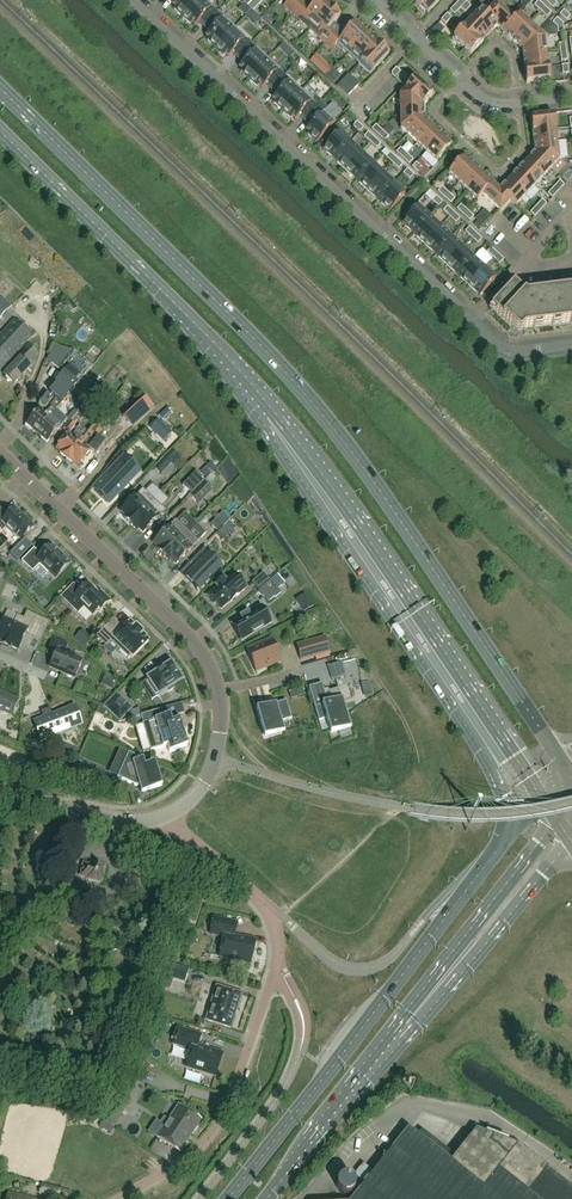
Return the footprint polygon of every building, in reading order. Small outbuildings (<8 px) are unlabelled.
[(198,0),(176,0),(172,5),(175,8),(174,9),(182,17),(198,0)] [(212,8),(213,7),(205,0),(198,0),(182,17),(190,25),(191,23),(195,26),(200,20),(206,25),(217,13),(212,8)] [(287,2),(283,6),(293,15),(303,4),(298,0),(285,0),(287,2)] [(324,0),(319,0),(309,10),(303,4),(293,15),(304,25),(309,30),(331,7),(324,0)] [(441,0),(419,0),(416,3),(428,14),(441,0)] [(460,9),(465,13),(471,7),(464,0),(460,0),(456,4),(460,9)] [(553,0),(548,0),(546,2),(553,8),(557,4),(553,0)] [(253,11),(258,6),(252,1),(247,6),(253,11)] [(540,12),(545,7),(538,1),(534,6),(540,12)] [(514,20),(496,3),(486,14),(497,24),(497,26),(503,32),(514,20)] [(454,15),(460,9),(456,4),(450,11),(454,15)] [(340,17),(339,16),(339,15),(331,7),(309,30),(325,44),(335,34),(329,29),(340,17)] [(551,13),(545,7),(540,12),(547,17),(551,13)] [(497,24),(486,14),(481,9),(471,19),(489,36),(489,35),(497,26),(497,24)] [(570,16),(564,10),(560,15),(566,21),(570,16)] [(215,48),(235,28),(223,17),(223,18),(217,13),(206,25),(211,30),(205,36),(209,39),(207,41),(215,48)] [(446,24),(452,18),(447,14),(441,20),(446,24)] [(513,41),(529,24),(519,15),(514,20),(503,32),(502,33),(503,33),(504,32),(513,41)] [(563,24),(557,18),(553,23),(557,27),(563,24)] [(489,36),(471,19),(462,28),(480,44),(488,35),(489,36)] [(278,21),(273,27),(278,31),(283,26),(278,21)] [(347,54),(367,33),(364,30),(363,31),(355,23),(340,39),(335,34),(325,44),(331,50),(337,44),(347,54)] [(522,50),(538,33),(529,24),(513,41),(522,49),(521,50),(522,50)] [(251,44),(245,39),(246,38),(235,28),(215,48),(223,56),(225,54),(228,57),(234,51),(239,56),(251,44)] [(480,44),(462,28),(452,40),(458,46),(460,44),(465,49),(464,50),(465,49),(470,54),(480,44)] [(358,65),(377,44),(369,37),(370,35),(367,33),(347,54),(358,64),(358,65)] [(546,55),(544,38),(538,33),(522,50),(522,51),(523,57),(522,57),(522,58),(523,58),(546,55)] [(546,40),(547,48),(558,46),(557,39),(546,40)] [(284,43),(279,48),(283,52),(288,47),(284,43)] [(249,80),(268,59),(257,48),(256,49),(251,44),(239,56),(245,61),(239,67),(242,70),(241,72),(249,80)] [(358,65),(369,75),(389,54),(377,44),(358,65)] [(548,68),(546,55),(523,58),(525,70),(548,68)] [(284,76),(279,70),(268,59),(249,80),(257,87),(258,86),(262,89),(267,83),(273,88),(284,76)] [(395,79),(401,72),(396,68),(392,73),(392,76),(395,79)] [(550,83),(548,68),(525,70),(526,83),(533,83),(533,84),(534,83),(534,82),(541,82),(541,84),(550,83)] [(353,91),(359,85),(348,75),(343,81),(353,91)] [(282,111),(302,90),(290,80),(289,80),(284,76),(273,88),(278,93),(272,99),(276,102),(274,103),(282,111)] [(427,90),(428,90),(427,89),(426,90),(421,85),(423,83),(417,77),(406,89),(423,105),(432,95),(427,90)] [(353,91),(343,81),(337,87),(347,97),(353,91)] [(423,105),(406,89),(399,96),(400,112),(424,111),(423,111),(423,105)] [(318,107),(312,102),(313,101),(302,90),(282,111),(290,119),(292,117),(295,120),(301,114),(306,119),(318,107)] [(316,143),(335,122),(324,111),(323,112),(318,107),(306,119),(311,124),(306,130),(309,133),(308,135),(316,143)] [(410,137),(426,120),(423,118),(423,112),(424,112),(424,111),(400,112),(400,128),(410,137)] [(555,129),(553,114),(545,115),(545,117),(538,118),(538,117),(537,117),(537,118),(531,119),(532,132),(555,129)] [(419,146),(435,129),(433,127),(434,126),(433,125),(432,126),(426,120),(410,137),(419,146)] [(359,133),(363,128),(357,122),(353,127),(359,133)] [(382,131),(376,125),(372,130),(378,136),(382,131)] [(427,154),(443,136),(435,129),(419,146),(427,154)] [(557,142),(555,129),(532,132),(534,144),(533,145),(557,142)] [(384,142),(388,137),(382,131),(378,136),(384,142)] [(335,158),(349,143),(338,132),(323,149),(331,157),(333,155),(335,158)] [(374,139),(368,133),(364,137),(370,143),(374,139)] [(436,162),(452,145),(453,144),(452,143),(451,144),(443,136),(427,154),(436,162)] [(381,144),(374,139),(370,143),(377,149),(381,144)] [(565,166),(559,160),(557,142),(533,145),(534,145),(534,152),(552,168),(558,174),(565,166)] [(345,170),(360,153),(349,143),(335,158),(338,161),(337,162),(345,170)] [(407,154),(400,148),(396,153),(403,159),(407,154)] [(552,168),(534,152),(526,161),(525,161),(526,162),(543,178),(552,168)] [(357,179),(371,164),(360,153),(345,170),(353,178),(355,176),(357,179)] [(396,159),(390,153),(386,157),(392,163),(396,159)] [(413,160),(407,154),(403,159),(409,165),(413,160)] [(458,183),(474,166),(465,157),(466,156),(465,156),(449,174),(458,183)] [(403,165),(396,159),(392,163),(399,169),(403,165)] [(543,178),(526,162),(517,171),(534,187),(543,178)] [(423,169),(416,163),(412,167),(418,173),(423,169)] [(367,191),(382,174),(371,164),(357,179),(360,181),(359,183),(367,191)] [(468,192),(485,174),(484,173),(483,174),(474,166),(458,183),(468,192)] [(414,175),(407,169),(403,174),(410,180),(414,175)] [(534,187),(517,171),(509,180),(508,179),(507,180),(508,181),(525,197),(534,187)] [(571,177),(571,175),(569,172),(563,178),(567,182),(571,177)] [(379,199),(393,184),(382,174),(367,191),(375,198),(376,197),(379,199)] [(478,201),(483,195),(494,184),(493,183),(494,183),(494,182),(493,183),(484,175),(485,174),(468,192),(478,201)] [(525,197),(508,181),(500,190),(500,191),(516,206),(525,197)] [(558,192),(564,185),(560,181),(554,188),(558,192)] [(389,211),(405,195),(393,184),(379,199),(382,202),(381,203),(389,211)] [(511,201),(500,191),(500,190),(494,184),(483,195),(501,212),(511,201)] [(448,193),(442,187),(438,192),(444,198),(448,193)] [(558,192),(554,188),(548,194),(552,198),(558,192)] [(455,199),(448,193),(444,198),(451,204),(455,199)] [(443,203),(436,197),(432,201),(438,207),(443,203)] [(541,211),(547,204),(542,200),(536,206),(541,211)] [(467,211),(461,205),(457,210),(463,215),(467,211)] [(535,217),(541,211),(536,206),(530,213),(535,217)] [(415,232),(429,217),(417,207),(402,223),(410,231),(412,230),(415,232)] [(454,213),(447,207),(443,211),(449,217),(454,213)] [(473,217),(467,211),(463,215),(469,221),(473,217)] [(479,231),(492,217),(487,212),(474,226),(479,231)] [(460,219),(454,213),(449,217),(456,223),(460,219)] [(424,244),(440,228),(429,217),(415,232),(417,235),(416,237),(424,244)] [(437,253),(451,238),(440,228),(424,244),(432,252),(434,250),(437,253)] [(475,234),(469,228),(465,232),(471,238),(475,234)] [(482,239),(475,234),(471,238),(478,244),(482,239)] [(446,265),(462,248),(451,238),(437,253),(439,256),(438,257),(446,265)] [(459,274),(473,259),(462,248),(446,265),(454,272),(456,271),(459,274)] [(497,254),(491,248),(487,253),(493,258),(497,254)] [(504,260),(497,254),(493,258),(499,264),(504,260)] [(468,286),(484,269),(473,259),(459,274),(461,276),(460,278),(468,286)] [(479,296),(495,280),(484,269),(468,286),(479,296)] [(526,295),(514,283),(494,304),(493,303),(489,308),(495,313),(496,312),(512,327),(518,332),(519,332),(520,332),(521,332),(524,328),(534,327),(534,329),(542,328),(542,326),(552,325),(552,327),(560,326),(560,324),(571,322),(571,325),(571,289),(526,295)] [(12,311),(0,298),(0,323),(12,311)] [(72,300),(65,304),(70,310),(76,306),(72,300)] [(32,337),(14,321),(0,336),(0,371),(7,364),(12,358),(24,346),(32,337)] [(51,324),(49,336),(57,337),(59,325),(51,324)] [(38,354),(28,344),(26,347),(20,354),(30,363),(38,354)] [(50,394),(56,399),(62,404),(64,402),(68,397),(92,368),(75,353),(53,345),(48,362),(65,376),(50,394)] [(14,385),(29,368),(27,366),(30,363),(20,354),(14,360),(17,363),(4,376),(14,385)] [(39,403),(45,407),(52,398),(47,394),(39,403)] [(144,398),(123,417),(133,428),(143,418),(154,408),(144,398)] [(37,433),(62,404),(56,399),(50,406),(51,407),(45,415),(39,409),(26,424),(27,425),(27,427),(31,430),(33,430),(37,433)] [(48,442),(60,427),(56,424),(70,406),(64,402),(62,404),(37,433),(41,437),(41,439),(44,441),(46,441),(48,442)] [(171,434),(158,422),(151,429),(164,441),(171,434)] [(69,432),(74,426),(70,423),(65,429),(69,432)] [(78,443),(66,459),(72,464),(73,462),(78,466),(91,450),(95,454),(104,442),(99,438),(103,432),(93,424),(82,438),(78,443)] [(68,434),(56,448),(61,452),(59,453),(66,459),(78,443),(82,438),(75,432),(71,437),(68,434)] [(171,450),(165,457),(171,464),(178,457),(171,450)] [(108,503),(133,477),(127,471),(128,470),(126,469),(125,469),(119,464),(94,489),(108,503)] [(139,481),(144,486),(150,480),(154,484),(161,477),(153,468),(139,481)] [(191,494),(203,482),(204,480),(196,472),(182,486),(191,494)] [(212,491),(203,482),(191,494),(189,496),(198,504),(212,491)] [(130,524),(154,500),(143,489),(121,512),(126,516),(124,518),(130,524)] [(165,510),(154,500),(130,524),(137,530),(138,529),(143,533),(165,510)] [(20,515),(21,513),(19,514),(14,509),(7,516),(0,509),(0,519),(8,526),(6,527),(13,534),(14,533),(21,539),(33,527),(20,515)] [(223,513),(211,525),(218,532),(229,520),(223,513)] [(163,556),(187,531),(175,520),(153,543),(158,548),(156,550),(163,556)] [(198,542),(187,531),(163,556),(169,562),(171,560),(176,565),(198,542)] [(26,537),(11,553),(17,560),(33,544),(26,537)] [(55,579),(70,563),(51,545),(41,555),(34,549),(21,561),(32,572),(40,564),(55,579)] [(193,566),(195,567),(186,577),(198,590),(217,570),(220,567),(209,555),(203,550),(191,563),(193,566)] [(278,570),(280,577),(289,574),(286,567),(278,570)] [(258,589),(269,580),(263,573),(252,583),(258,589)] [(239,594),(245,589),(233,575),(225,581),(224,580),(215,587),(217,588),(207,597),(214,605),(216,604),(221,610),(229,603),(239,595),(239,594)] [(277,575),(270,581),(277,590),(284,583),(277,575)] [(277,590),(270,581),(259,590),(259,592),(262,596),(264,597),(268,602),(274,597),(275,598),(280,593),(277,590)] [(99,594),(94,590),(87,583),(80,591),(73,585),(61,598),(68,605),(71,602),(73,604),(71,607),(78,614),(84,607),(93,615),(98,609),(101,611),(110,602),(100,593),(99,594)] [(310,602),(301,608),(304,613),(313,607),(310,602)] [(232,624),(242,641),(265,627),(271,624),(261,607),(255,611),(249,614),(248,612),(239,617),(240,619),(232,624)] [(18,651),(25,636),(40,643),(50,623),(27,612),(24,619),(17,616),(13,624),(4,619),(2,622),(0,621),(0,642),(2,643),(1,645),(9,649),(10,647),(18,651)] [(132,656),(147,640),(141,634),(142,633),(136,627),(135,628),(128,622),(121,628),(118,625),(115,628),(110,623),(97,636),(106,645),(114,638),(122,645),(119,648),(129,657),(131,655),(132,656)] [(83,648),(91,640),(82,631),(74,639),(83,648)] [(75,678),(82,661),(65,653),(68,645),(53,638),(46,653),(54,657),(50,667),(75,678)] [(248,653),(255,669),(264,666),(265,668),(281,661),(272,639),(253,647),(254,651),(248,653)] [(313,649),(315,656),(329,652),(327,645),(313,649)] [(341,662),(328,666),(332,680),(346,676),(341,662)] [(182,681),(177,673),(178,672),(173,664),(172,665),(171,664),(148,679),(158,696),(167,690),(168,692),(174,688),(173,686),(182,681)] [(109,679),(107,685),(113,688),(115,685),(109,679)] [(318,722),(326,720),(330,734),(351,728),(342,699),(341,699),(338,689),(325,693),(322,684),(309,688),(308,688),(318,722)] [(3,712),(11,716),(18,700),(10,697),(0,692),(0,711),(3,712)] [(131,709),(116,695),(107,705),(106,707),(119,720),(121,719),(131,709)] [(282,722),(292,719),(286,701),(257,709),(256,710),(265,738),(285,732),(282,722)] [(106,711),(103,708),(98,706),(95,713),(103,717),(106,711)] [(81,724),(75,707),(52,716),(49,708),(41,711),(44,719),(34,722),(41,742),(54,737),(53,734),(81,724)] [(187,748),(180,721),(172,723),(170,716),(167,716),(165,708),(141,716),(143,724),(142,724),(150,751),(167,746),(169,753),(187,748)] [(131,711),(128,719),(141,715),(139,709),(131,711)] [(162,787),(155,764),(145,766),(143,760),(128,753),(117,778),(136,786),(140,785),(143,795),(143,794),(143,793),(162,787)] [(111,782),(114,775),(96,768),(93,775),(111,782)] [(101,882),(104,867),(103,867),(103,866),(101,865),(95,864),(92,863),(92,865),(91,864),(90,866),(83,864),(81,876),(88,878),(87,879),(88,879),(101,882)] [(250,964),(255,941),(253,940),(253,939),(245,937),(244,938),(234,936),(237,923),(214,918),(210,934),(224,937),(220,956),(210,954),(210,955),(231,960),(231,961),(239,963),(240,962),(250,964)] [(164,962),(160,975),(173,979),(185,983),(189,970),(164,962)] [(230,1028),(241,994),(217,987),(206,1020),(230,1028)] [(170,1012),(174,994),(158,990),(153,1008),(170,1012)] [(179,990),(172,1006),(190,1013),(193,1006),(199,1008),(201,1004),(184,997),(186,992),(179,990)] [(201,1035),(178,1028),(173,1044),(191,1050),(185,1067),(215,1076),(222,1054),(197,1046),(201,1035)] [(143,1079),(151,1066),(141,1060),(133,1073),(143,1079)] [(114,1125),(129,1100),(118,1094),(115,1099),(111,1106),(106,1114),(104,1119),(114,1125)] [(179,1153),(201,1120),(178,1105),(156,1138),(179,1153)] [(465,1127),(467,1120),(457,1117),(454,1124),(465,1127)] [(370,1126),(355,1140),(359,1145),(374,1131),(370,1126)] [(517,1145),(476,1130),(450,1162),(408,1128),(373,1172),(363,1164),(353,1176),(364,1184),(352,1198),(571,1198),(571,1189),(517,1145)] [(364,1152),(377,1139),(373,1134),(360,1147),(364,1152)] [(0,1174),(0,1186),(6,1188),(9,1176),(0,1174)] [(346,1177),(345,1177),(344,1177),(343,1177),(342,1177),(342,1178),(341,1178),(341,1179),(340,1179),(339,1180),(339,1181),(338,1181),(338,1182),(338,1183),(337,1183),(337,1184),(337,1185),(337,1186),(337,1187),(337,1188),(337,1189),(338,1189),(338,1190),(338,1191),(339,1191),(339,1192),(340,1193),(341,1193),(341,1194),(342,1194),(343,1194),(343,1195),(344,1195),(345,1195),(346,1195),(347,1195),(348,1195),(349,1195),(350,1195),(350,1194),(351,1194),(351,1193),(352,1193),(352,1192),(353,1192),(353,1191),(354,1191),(354,1190),(355,1189),(355,1188),(355,1187),(355,1186),(355,1185),(355,1184),(355,1183),(354,1183),(354,1182),(354,1181),(353,1181),(353,1180),(352,1179),(351,1179),(351,1178),(350,1178),(349,1177),(348,1177),(347,1177),(346,1177)] [(58,1198),(60,1189),(42,1184),(39,1194),(58,1198)]
